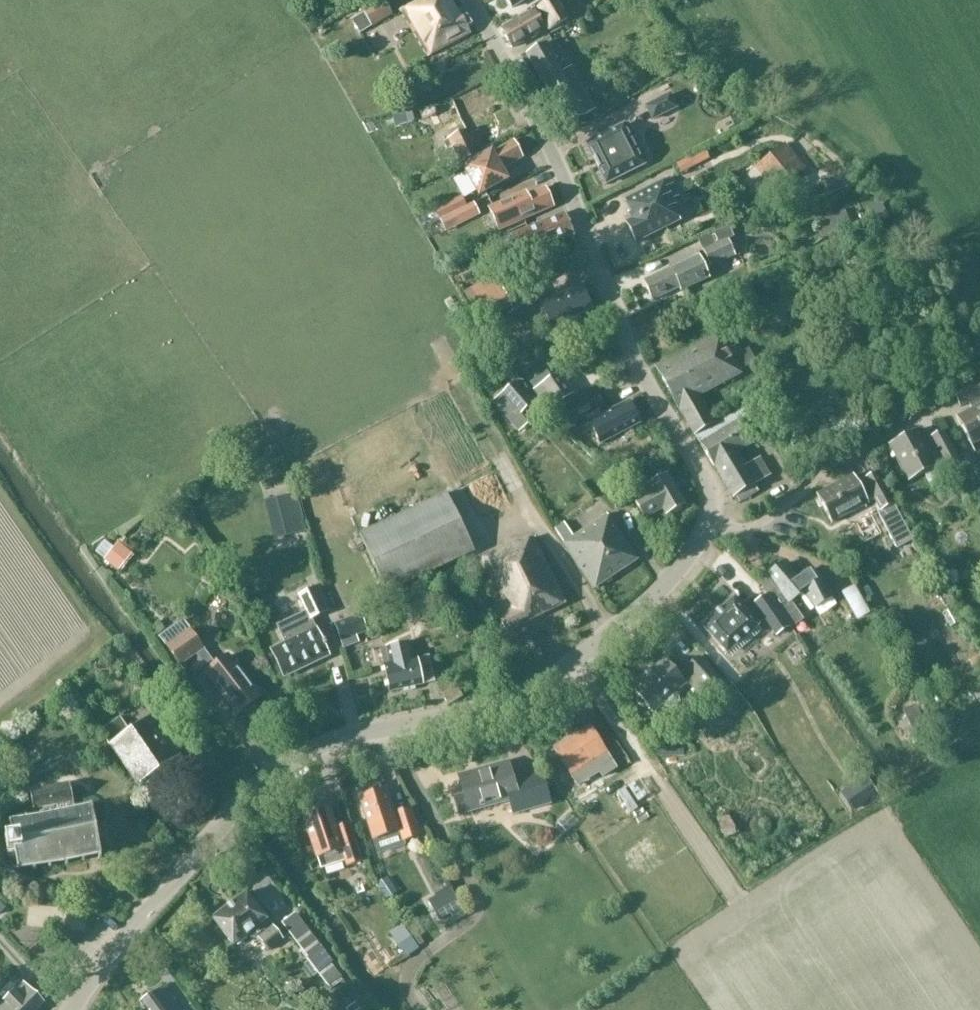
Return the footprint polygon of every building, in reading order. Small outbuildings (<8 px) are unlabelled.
[(470,36),(451,4),(448,6),(444,0),(426,0),(402,14),(429,60),(470,36)] [(558,0),(550,0),(501,30),(513,51),(547,30),(549,32),(570,20),(558,0)] [(512,10),(529,0),(506,0),(512,10)] [(384,2),(366,12),(352,20),(360,34),(372,27),(372,28),(393,17),(384,2)] [(589,116),(588,115),(597,110),(572,66),(563,71),(547,42),(525,55),(568,130),(589,116)] [(652,122),(678,109),(670,94),(644,107),(652,122)] [(624,125),(586,144),(606,184),(644,165),(632,140),(635,138),(628,124),(625,126),(624,125)] [(470,135),(467,130),(443,142),(456,168),(480,156),(479,153),(486,150),(477,131),(470,135)] [(462,166),(452,172),(456,179),(467,174),(480,197),(506,183),(499,171),(523,158),(514,142),(464,169),(462,166)] [(754,167),(775,193),(788,184),(803,174),(784,145),(754,167)] [(683,171),(703,162),(697,149),(678,159),(683,171)] [(807,179),(803,174),(788,184),(775,193),(781,201),(809,181),(807,179)] [(664,182),(624,202),(630,213),(627,214),(631,222),(626,224),(636,243),(680,220),(674,207),(676,206),(664,182)] [(555,208),(545,187),(528,195),(526,191),(487,208),(498,233),(555,208)] [(481,216),(474,203),(453,213),(460,226),(481,216)] [(508,237),(502,240),(512,264),(522,259),(575,237),(564,212),(512,234),(512,236),(508,237)] [(734,238),(729,226),(699,239),(704,250),(703,251),(711,268),(735,257),(728,241),(734,238)] [(711,279),(700,255),(642,281),(652,303),(680,290),(681,293),(711,279)] [(498,289),(492,278),(470,289),(484,318),(511,305),(502,286),(498,289)] [(593,310),(582,285),(540,303),(550,328),(593,310)] [(657,374),(696,437),(712,427),(697,399),(738,376),(737,373),(756,363),(749,349),(742,352),(738,344),(724,351),(717,339),(657,374)] [(574,394),(560,373),(533,391),(548,412),(574,394)] [(515,382),(492,401),(510,423),(521,415),(533,404),(515,382)] [(979,443),(979,383),(952,398),(959,410),(967,406),(971,413),(955,422),(970,449),(979,443)] [(641,423),(630,403),(603,418),(600,412),(605,409),(597,395),(560,414),(568,429),(588,418),(591,424),(590,425),(596,436),(597,436),(602,445),(613,439),(613,438),(641,423)] [(759,426),(747,406),(712,427),(696,437),(714,467),(714,466),(733,498),(756,484),(737,453),(754,443),(748,433),(759,426)] [(917,433),(891,448),(911,486),(926,477),(933,489),(944,483),(936,468),(943,465),(948,474),(960,467),(942,435),(930,442),(931,444),(925,448),(917,433)] [(853,479),(816,499),(830,525),(866,505),(866,504),(874,499),(882,514),(881,514),(878,515),(890,537),(897,550),(913,541),(906,528),(876,474),(875,475),(863,481),(866,485),(864,485),(858,489),(853,479)] [(684,504),(668,477),(667,476),(631,497),(645,520),(662,510),(665,515),(684,504)] [(488,480),(478,483),(483,500),(493,497),(488,480)] [(306,531),(296,493),(277,498),(286,537),(306,531)] [(446,494),(366,532),(360,534),(389,595),(475,552),(446,494)] [(605,517),(574,538),(564,523),(554,529),(564,544),(561,546),(591,590),(635,562),(605,517)] [(125,537),(110,551),(123,565),(138,551),(125,537)] [(484,558),(504,599),(492,605),(507,634),(518,628),(565,604),(533,539),(522,544),(520,540),(484,558)] [(769,578),(759,585),(788,630),(799,622),(787,604),(802,594),(813,611),(830,599),(834,604),(835,604),(816,575),(812,578),(809,574),(796,582),(785,566),(767,577),(769,578)] [(297,597),(304,612),(276,626),(284,643),(270,650),(283,680),(331,657),(317,628),(316,628),(312,620),(329,613),(317,587),(297,597)] [(429,608),(423,590),(398,599),(404,616),(429,608)] [(755,610),(748,617),(732,600),(700,628),(725,656),(764,622),(775,639),(787,631),(764,597),(752,605),(755,610)] [(368,633),(361,614),(334,624),(343,650),(360,644),(357,637),(368,633)] [(204,649),(189,629),(182,619),(158,637),(180,667),(197,655),(210,672),(206,675),(237,717),(241,714),(246,716),(256,708),(257,703),(261,700),(229,657),(217,667),(204,650),(204,649)] [(415,657),(411,642),(385,648),(389,663),(383,665),(389,694),(425,686),(418,657),(415,657)] [(728,690),(718,678),(699,656),(678,675),(664,659),(630,689),(638,699),(637,700),(637,702),(637,704),(639,706),(641,707),(644,706),(653,715),(663,706),(665,708),(667,708),(670,709),(674,709),(676,707),(679,703),(680,699),(679,695),(678,693),(687,685),(686,683),(693,677),(704,690),(705,689),(716,701),(728,690)] [(109,747),(138,787),(181,756),(153,716),(139,727),(137,724),(128,730),(120,717),(99,732),(110,746),(109,747)] [(609,755),(590,725),(552,748),(571,779),(596,763),(599,767),(610,761),(607,756),(609,755)] [(514,780),(509,760),(457,775),(462,794),(453,797),(459,817),(509,803),(513,816),(552,804),(543,772),(514,780)] [(21,868),(102,853),(93,805),(77,808),(72,782),(33,789),(38,815),(12,820),(15,833),(8,834),(11,853),(18,853),(21,868)] [(439,782),(429,788),(428,789),(438,804),(448,797),(439,782)] [(382,790),(381,786),(376,786),(372,787),(367,789),(362,791),(363,796),(358,798),(372,842),(400,833),(404,843),(421,837),(412,808),(395,814),(386,788),(382,790)] [(337,828),(330,807),(301,816),(316,860),(317,860),(321,871),(345,863),(346,868),(363,862),(350,823),(337,828)] [(282,942),(267,921),(247,893),(212,918),(233,947),(248,936),(250,939),(258,940),(268,953),(282,942)] [(454,917),(469,908),(464,899),(449,908),(454,917)] [(333,963),(295,913),(281,924),(308,958),(307,959),(329,989),(342,978),(332,964),(333,963)] [(410,920),(398,930),(407,942),(420,933),(410,920)] [(380,952),(366,928),(356,934),(361,943),(363,942),(371,957),(380,952)] [(421,934),(407,944),(415,954),(428,943),(421,934)] [(17,987),(12,982),(0,994),(0,997),(4,1000),(0,1004),(0,1009),(33,1009),(42,1001),(21,982),(17,987)] [(163,991),(141,1006),(144,1009),(177,1009),(163,991)]
